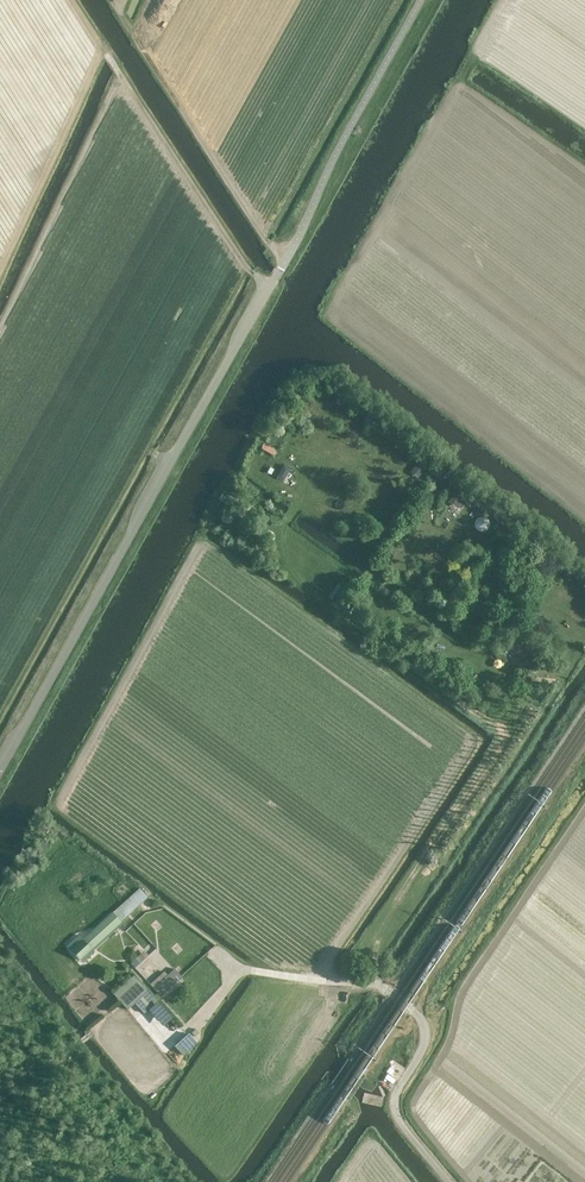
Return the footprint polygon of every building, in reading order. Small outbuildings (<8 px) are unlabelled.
[(411,471),(418,475),(424,466),(416,461),(411,471)] [(284,478),(289,469),(281,464),(276,473),(284,478)] [(459,504),(462,506),(466,500),(455,492),(448,501),(456,508),(459,504)] [(522,657),(529,647),(517,639),(510,648),(522,657)] [(81,881),(96,869),(90,862),(75,874),(81,881)] [(67,945),(71,950),(80,959),(148,897),(140,888),(83,940),(78,934),(67,945)] [(149,955),(144,950),(131,963),(135,968),(149,955)] [(161,997),(183,977),(174,968),(153,987),(161,997)] [(127,1009),(148,990),(135,975),(113,994),(127,1009)] [(135,1004),(144,1013),(157,1000),(148,990),(135,1004)] [(148,1009),(161,1024),(170,1016),(157,1002),(148,1009)] [(174,1046),(183,1055),(197,1042),(189,1033),(174,1046)]
